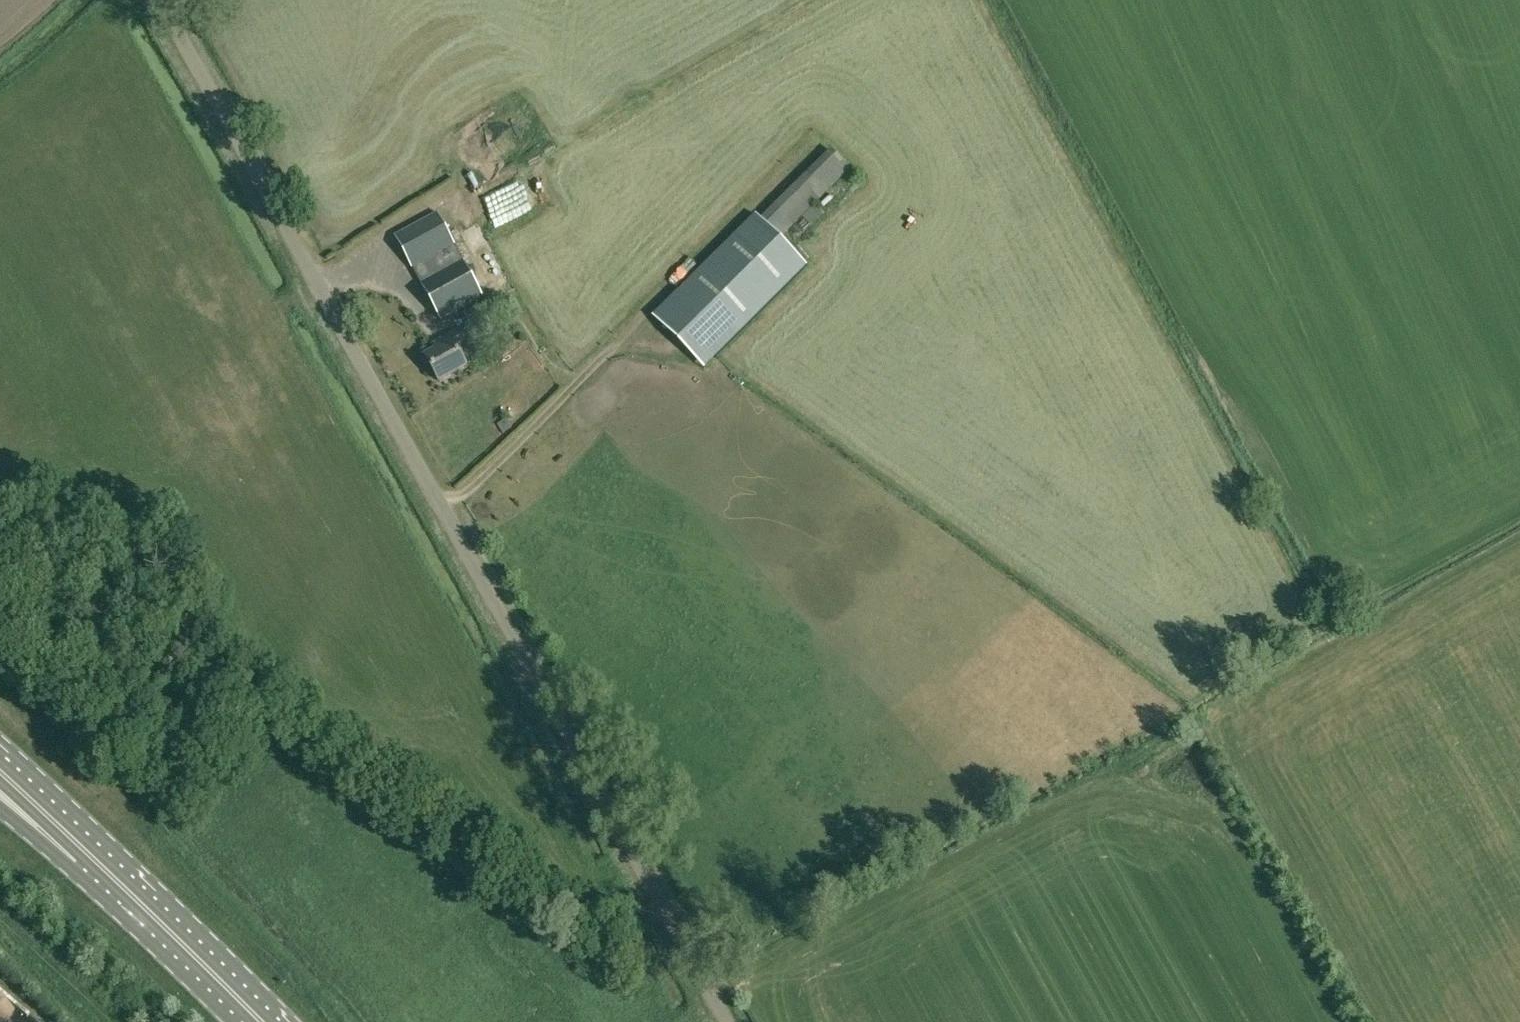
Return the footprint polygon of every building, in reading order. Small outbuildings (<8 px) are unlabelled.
[(807,264),(755,212),(650,311),(702,363),(807,264)] [(456,250),(437,215),(395,238),(414,272),(456,250)] [(441,321),(483,298),(456,250),(414,272),(441,321)] [(486,302),(465,313),(472,327),(494,315),(486,302)] [(440,383),(476,363),(460,333),(441,343),(444,348),(426,358),(440,383)]
